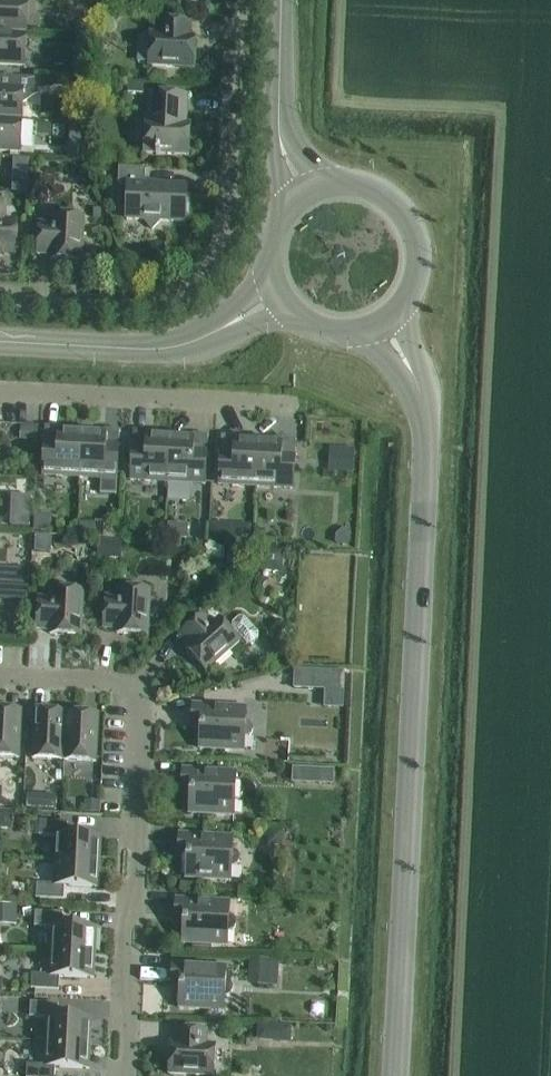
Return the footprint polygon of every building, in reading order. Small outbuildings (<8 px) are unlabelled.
[(26,34),(27,1),(0,0),(0,32),(26,34)] [(149,62),(149,65),(192,67),(194,36),(190,36),(191,23),(159,21),(151,20),(150,35),(149,62)] [(87,22),(77,22),(77,33),(88,33),(87,22)] [(26,34),(0,32),(0,64),(24,65),(26,34)] [(72,61),(72,76),(86,77),(86,62),(72,61)] [(90,64),(90,78),(105,79),(105,65),(90,64)] [(21,120),(22,103),(37,93),(37,88),(38,78),(0,76),(0,119),(21,120)] [(144,82),(128,81),(127,93),(143,93),(144,82)] [(186,123),(187,95),(148,93),(147,120),(146,120),(144,152),(188,154),(190,123),(186,123)] [(20,151),(21,120),(0,119),(0,150),(20,151)] [(68,155),(68,157),(83,158),(83,156),(84,128),(84,125),(70,124),(70,127),(68,155)] [(13,158),(12,170),(29,171),(29,159),(13,158)] [(159,221),(185,222),(187,186),(155,184),(148,183),(143,183),(144,169),(120,168),(119,181),(128,182),(126,219),(145,220),(152,227),(159,221)] [(4,212),(5,191),(0,190),(0,256),(2,256),(2,252),(15,252),(17,221),(3,220),(4,212)] [(93,208),(93,218),(101,218),(101,209),(93,208)] [(28,225),(27,244),(38,245),(38,254),(51,255),(50,258),(81,260),(84,216),(52,214),(52,223),(40,222),(39,226),(28,225)] [(37,440),(38,426),(19,425),(19,439),(37,440)] [(56,476),(79,477),(82,430),(59,428),(59,427),(46,426),(44,473),(56,473),(56,476)] [(82,430),(79,477),(100,479),(99,493),(115,494),(119,430),(106,429),(106,431),(82,430)] [(131,480),(168,482),(170,434),(147,433),(147,431),(134,431),(133,446),(132,446),(131,480)] [(170,434),(168,482),(205,484),(207,450),(206,450),(207,435),(194,434),(194,436),(170,434)] [(232,485),(256,487),(258,439),(235,438),(235,436),(222,436),(220,482),(232,483),(232,485)] [(258,439),(256,487),(293,489),(295,454),(294,454),(295,439),(282,439),(282,440),(258,439)] [(329,446),(328,471),(353,473),(355,448),(329,446)] [(34,514),(34,530),(50,530),(50,514),(34,514)] [(10,517),(10,525),(29,526),(29,517),(10,517)] [(79,534),(95,535),(96,521),(80,520),(79,534)] [(104,520),(103,538),(117,538),(117,539),(121,539),(122,521),(104,520)] [(168,523),(167,538),(188,539),(189,524),(168,523)] [(254,528),(253,539),(266,540),(266,528),(254,528)] [(223,532),(209,531),(209,542),(223,542),(223,532)] [(36,536),(35,550),(54,551),(55,537),(36,536)] [(103,538),(98,537),(97,557),(116,557),(117,539),(117,538),(103,538)] [(15,572),(14,583),(17,583),(29,584),(29,569),(19,569),(15,572)] [(4,584),(4,600),(28,601),(29,585),(4,584)] [(148,634),(151,589),(118,587),(118,596),(105,595),(103,628),(117,628),(116,633),(148,634)] [(39,597),(39,598),(37,627),(37,628),(50,629),(50,633),(81,635),(83,591),(52,588),(51,598),(39,597)] [(37,627),(39,598),(31,598),(29,619),(29,626),(37,627)] [(206,670),(239,641),(238,640),(241,637),(246,643),(251,643),(257,638),(257,633),(244,618),(239,618),(233,624),(233,628),(230,631),(219,618),(212,623),(203,613),(180,634),(189,644),(186,648),(206,670)] [(294,666),(293,689),(324,690),(325,667),(294,666)] [(246,707),(193,704),(192,727),(200,727),(199,748),(243,750),(244,736),(246,735),(250,733),(251,730),(252,727),(250,723),(247,722),(245,721),(246,707)] [(19,757),(21,710),(0,709),(0,756),(19,757)] [(32,758),(64,759),(66,712),(34,710),(32,758)] [(66,712),(64,759),(96,761),(98,714),(66,712)] [(322,768),(321,784),(334,784),(335,768),(322,768)] [(236,771),(183,769),(182,792),(190,792),(189,812),(233,814),(234,800),(237,800),(239,798),(241,795),(242,791),(240,788),(237,786),(235,786),(236,771)] [(27,793),(26,808),(36,809),(37,793),(27,793)] [(100,803),(84,802),(83,812),(99,813),(100,803)] [(0,812),(0,827),(9,828),(10,813),(0,812)] [(56,835),(55,860),(99,862),(100,837),(67,836),(68,821),(40,820),(39,835),(56,835)] [(268,829),(267,845),(279,845),(282,846),(283,830),(279,829),(268,829)] [(232,836),(180,834),(179,857),(187,857),(186,877),(230,879),(231,865),(233,864),(236,863),(238,860),(238,856),(236,853),(234,852),(232,851),(232,836)] [(98,886),(99,862),(55,860),(54,883),(36,882),(35,897),(63,898),(64,885),(98,886)] [(183,942),(192,943),(192,951),(211,952),(212,944),(226,944),(228,930),(232,928),(234,925),(235,921),(233,918),(231,917),(228,916),(229,901),(177,899),(175,922),(184,922),(183,942)] [(17,904),(0,904),(0,924),(17,924),(17,904)] [(52,926),(51,951),(95,953),(96,928),(62,927),(63,912),(35,911),(34,925),(52,926)] [(93,977),(95,953),(51,951),(49,974),(32,973),(31,988),(59,989),(59,975),(93,977)] [(248,978),(248,983),(252,984),(277,985),(279,960),(278,960),(270,959),(250,958),(248,978)] [(225,966),(173,963),(172,986),(180,987),(179,1007),(223,1009),(224,995),(226,995),(229,993),(231,990),(231,986),(230,983),(227,981),(225,980),(225,966)] [(47,1017),(46,1042),(90,1044),(91,1019),(57,1017),(58,1003),(30,1002),(30,1016),(47,1017)] [(272,1024),(271,1033),(276,1040),(291,1041),(291,1025),(272,1024)] [(169,1073),(213,1075),(215,1044),(206,1044),(207,1031),(175,1029),(175,1042),(171,1042),(169,1073)] [(90,1044),(46,1042),(45,1065),(27,1064),(26,1075),(54,1075),(55,1066),(88,1068),(90,1044)]
